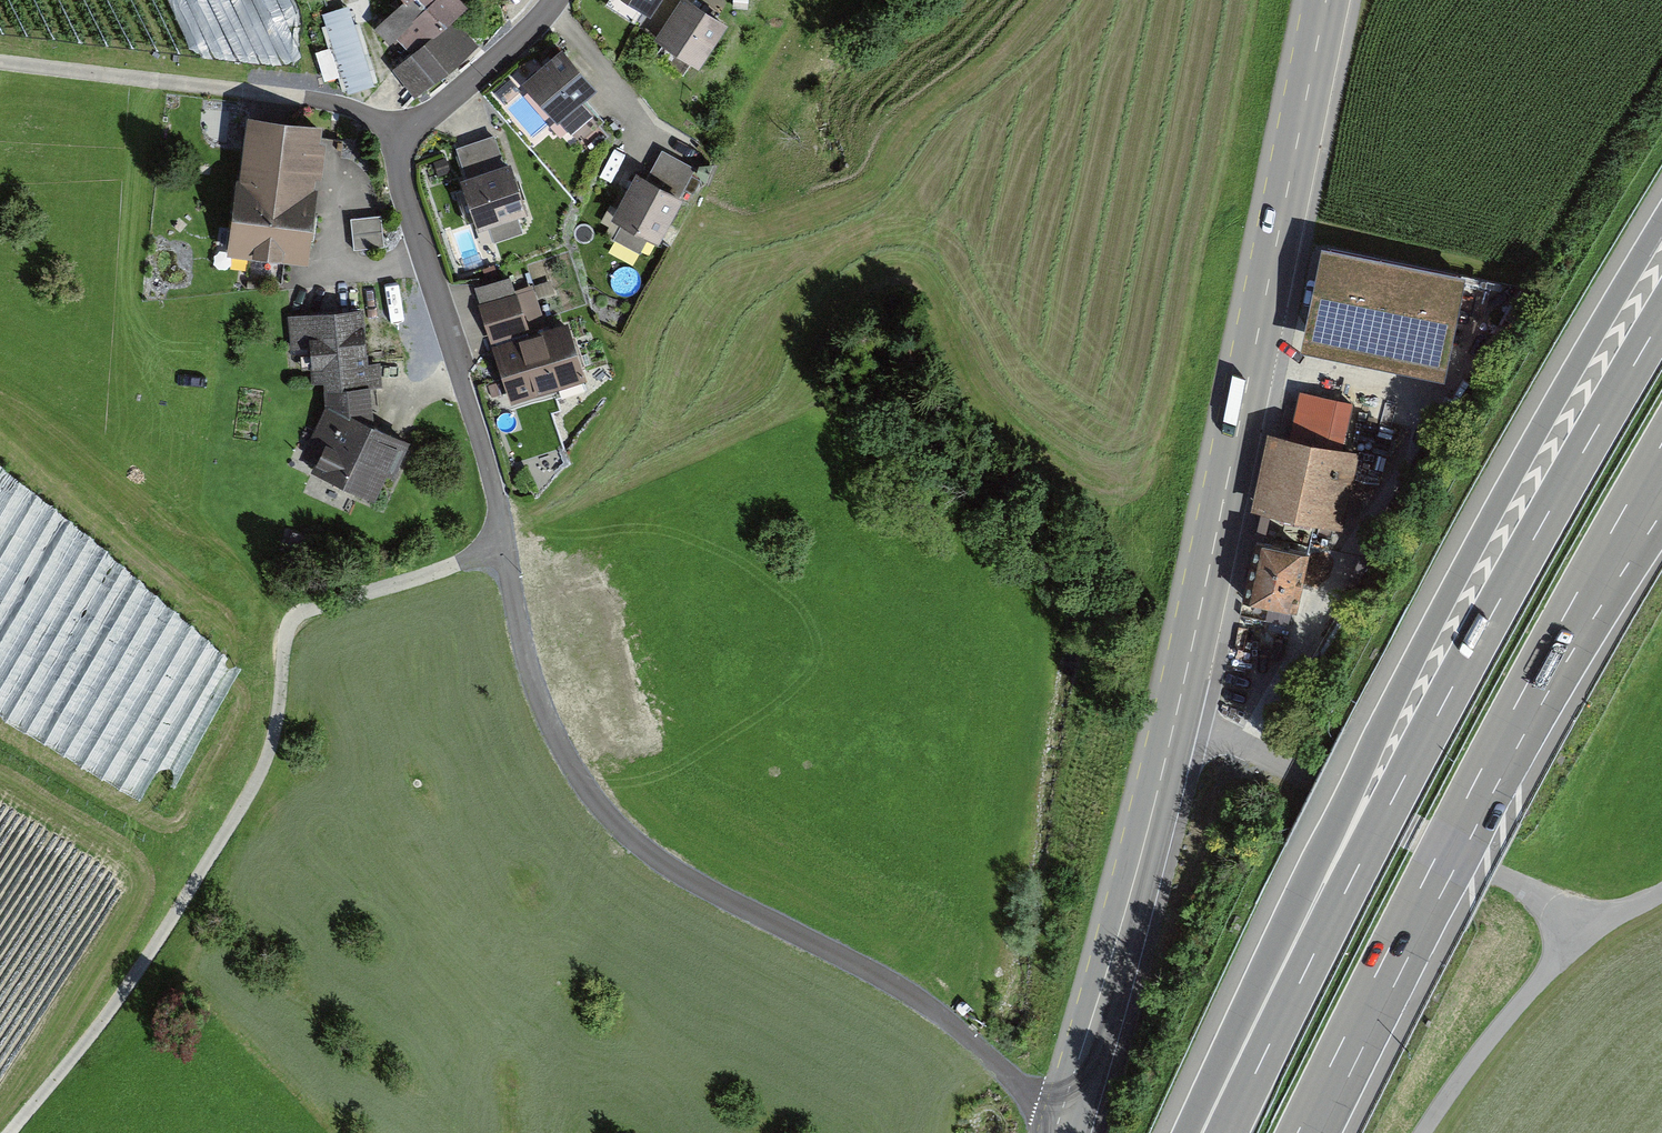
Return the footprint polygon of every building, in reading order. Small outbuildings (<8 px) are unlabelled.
[(295,59),(298,0),(259,0),(257,0),(177,0),(175,54),(295,59)] [(461,0),(381,0),(370,10),(414,58),(402,69),(420,89),(487,28),(461,0)] [(647,16),(656,0),(620,0),(647,16)] [(689,0),(673,0),(653,32),(697,60),(722,20),(689,0)] [(321,48),(328,78),(345,75),(348,90),(377,84),(361,3),(325,10),(332,46),(321,48)] [(592,91),(560,50),(518,83),(550,125),(592,91)] [(318,121),(246,113),(231,252),(304,260),(318,121)] [(535,218),(503,128),(460,143),(492,233),(535,218)] [(684,195),(631,174),(610,224),(663,246),(684,195)] [(387,244),(385,214),(356,216),(357,246),(387,244)] [(1321,259),(1299,356),(1440,388),(1462,291),(1321,259)] [(535,323),(518,271),(481,282),(498,335),(535,323)] [(365,302),(294,307),(301,389),(371,383),(365,302)] [(497,352),(515,406),(591,381),(572,327),(497,352)] [(1287,440),(1267,436),(1253,512),(1344,528),(1358,452),(1367,454),(1376,408),(1296,393),(1287,440)] [(403,436),(327,404),(301,464),(377,496),(403,436)] [(20,637),(13,688),(30,662),(102,672),(125,733),(211,744),(231,599),(0,451),(0,625),(20,637)] [(1297,552),(1253,545),(1245,603),(1289,610),(1297,552)]
